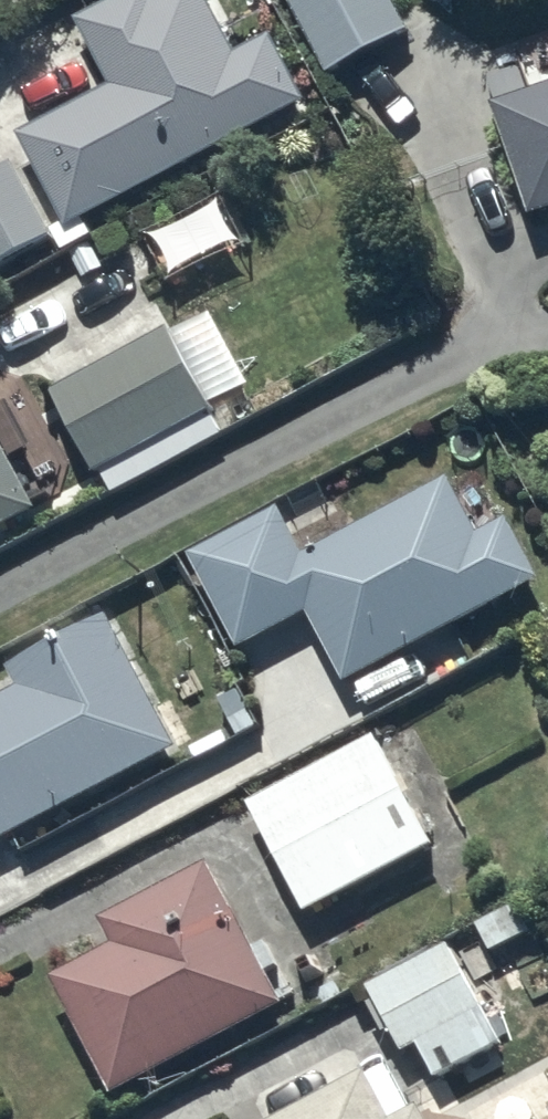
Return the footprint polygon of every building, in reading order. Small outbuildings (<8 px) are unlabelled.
[(83,213),(307,90),(273,27),(236,48),(210,0),(108,0),(76,17),(109,78),(22,125),(34,146),(0,164),(0,255),(51,227),(60,244),(91,227),(83,213)] [(398,0),(290,0),(327,68),(410,23),(398,0)] [(495,96),(532,207),(547,201),(547,78),(495,96)] [(202,309),(50,382),(94,466),(98,464),(110,488),(215,433),(204,411),(213,406),(187,357),(218,340),(202,309)] [(0,432),(0,521),(38,501),(0,432)] [(282,502),(189,549),(236,641),(307,605),(342,675),(541,573),(507,508),(477,524),(449,469),(303,543),(282,502)] [(176,740),(106,604),(6,655),(18,678),(0,687),(0,830),(176,740)] [(376,728),(247,795),(306,908),(435,840),(376,728)] [(209,855),(99,913),(112,939),(49,972),(110,1090),(299,990),(269,933),(254,941),(209,855)] [(450,936),(367,979),(403,1048),(418,1040),(436,1074),(504,1038),(450,936)] [(420,1096),(392,1111),(365,1061),(256,1118),(433,1118),(420,1096)]
